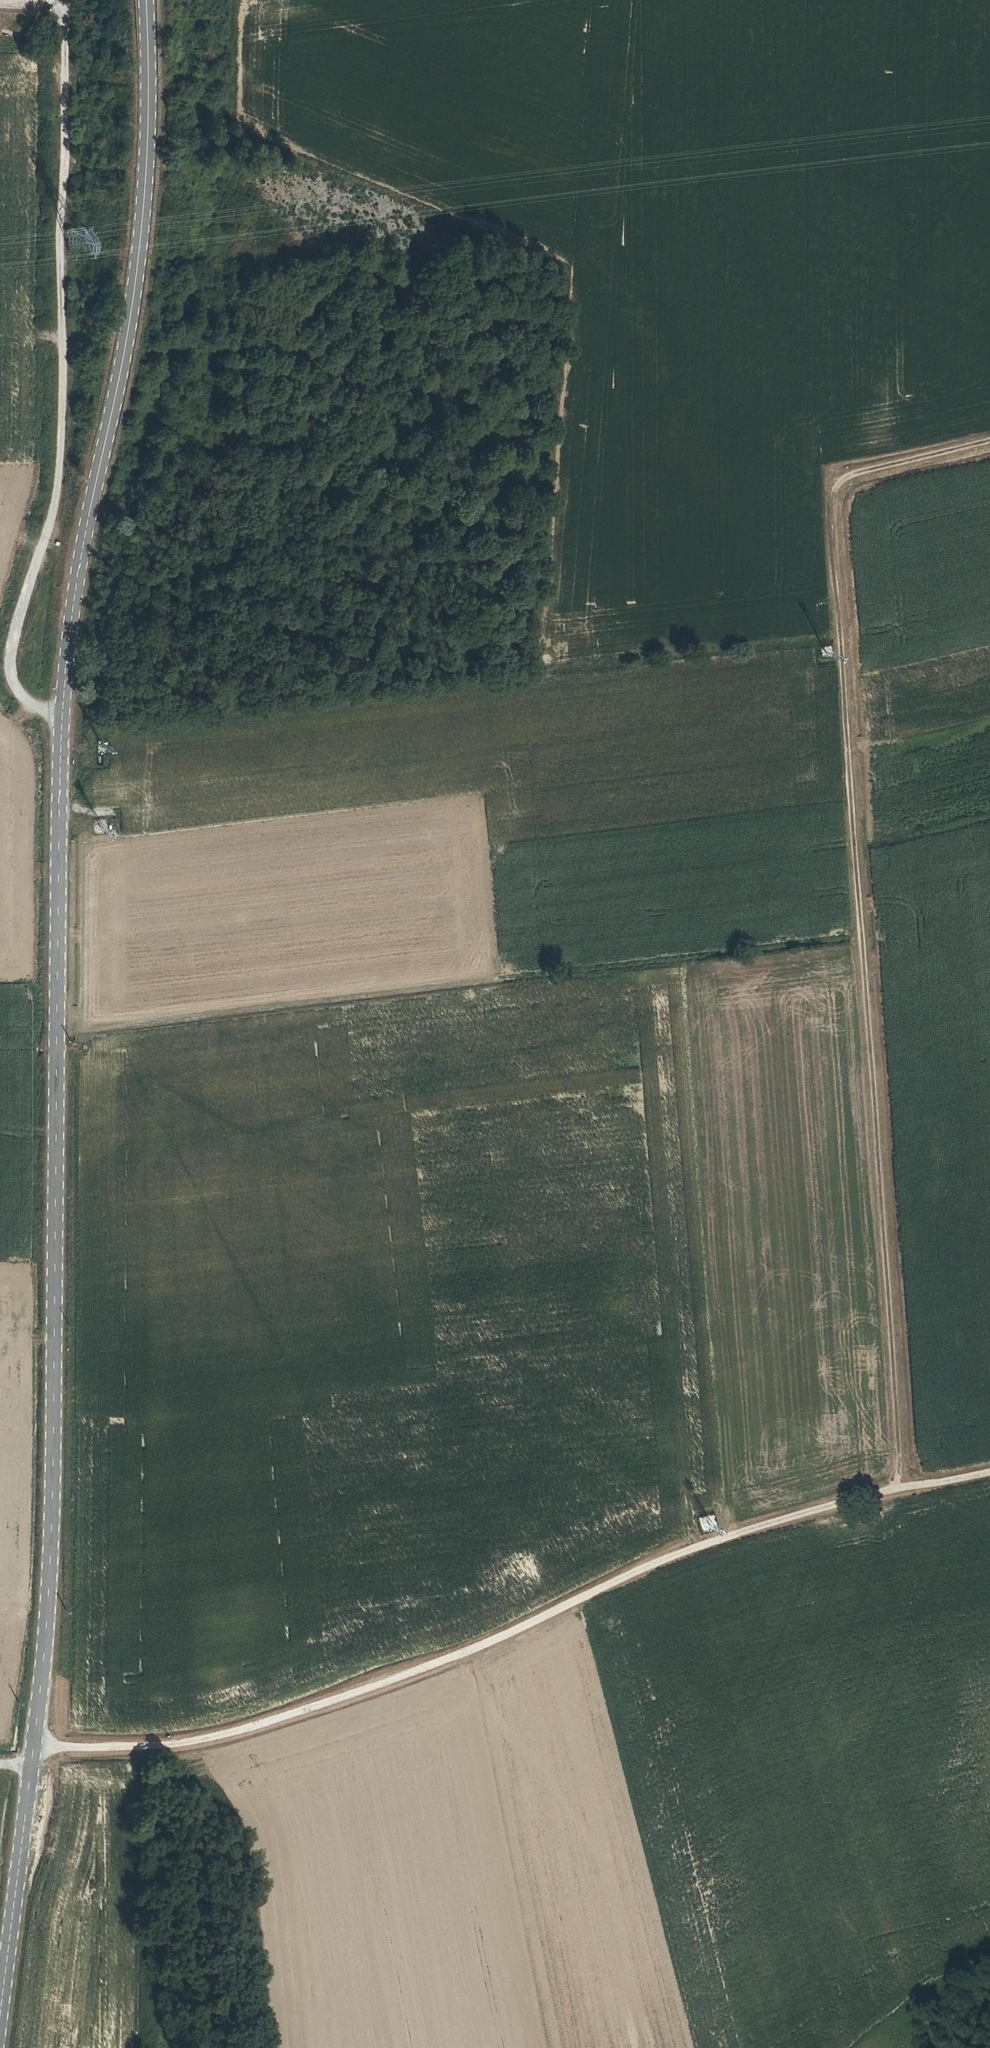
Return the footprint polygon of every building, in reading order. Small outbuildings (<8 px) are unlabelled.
[(832,647),(822,648),(824,657),(833,656),(832,647)] [(108,818),(93,819),(94,834),(109,833),(108,818)]
